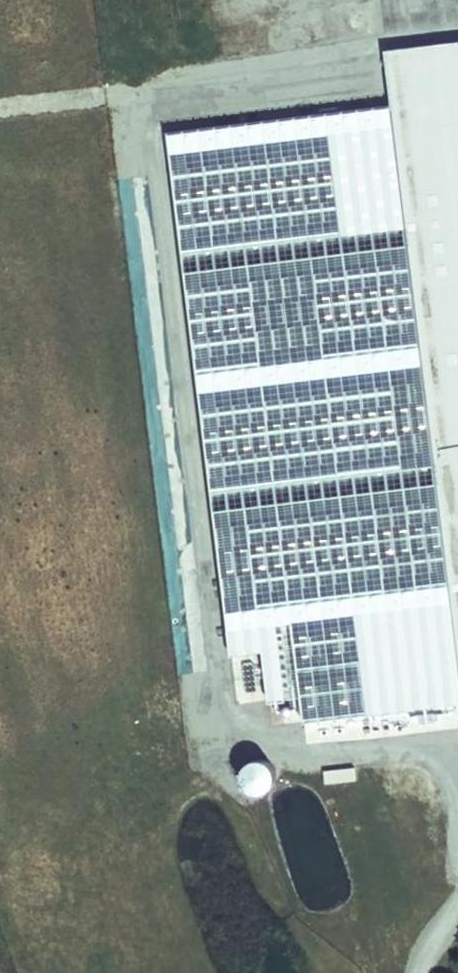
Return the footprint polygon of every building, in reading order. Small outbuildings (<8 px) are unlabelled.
[(275,119),(167,132),(203,420),(232,416),(229,392),(319,381),(317,366),(358,361),(359,366),(424,358),(412,268),(430,266),(428,246),(411,248),(392,102),(275,117),(275,119)] [(454,586),(278,602),(275,565),(251,567),(253,586),(228,588),(234,655),(268,652),(272,700),(302,697),(304,721),(457,707),(457,630),(454,586)]
